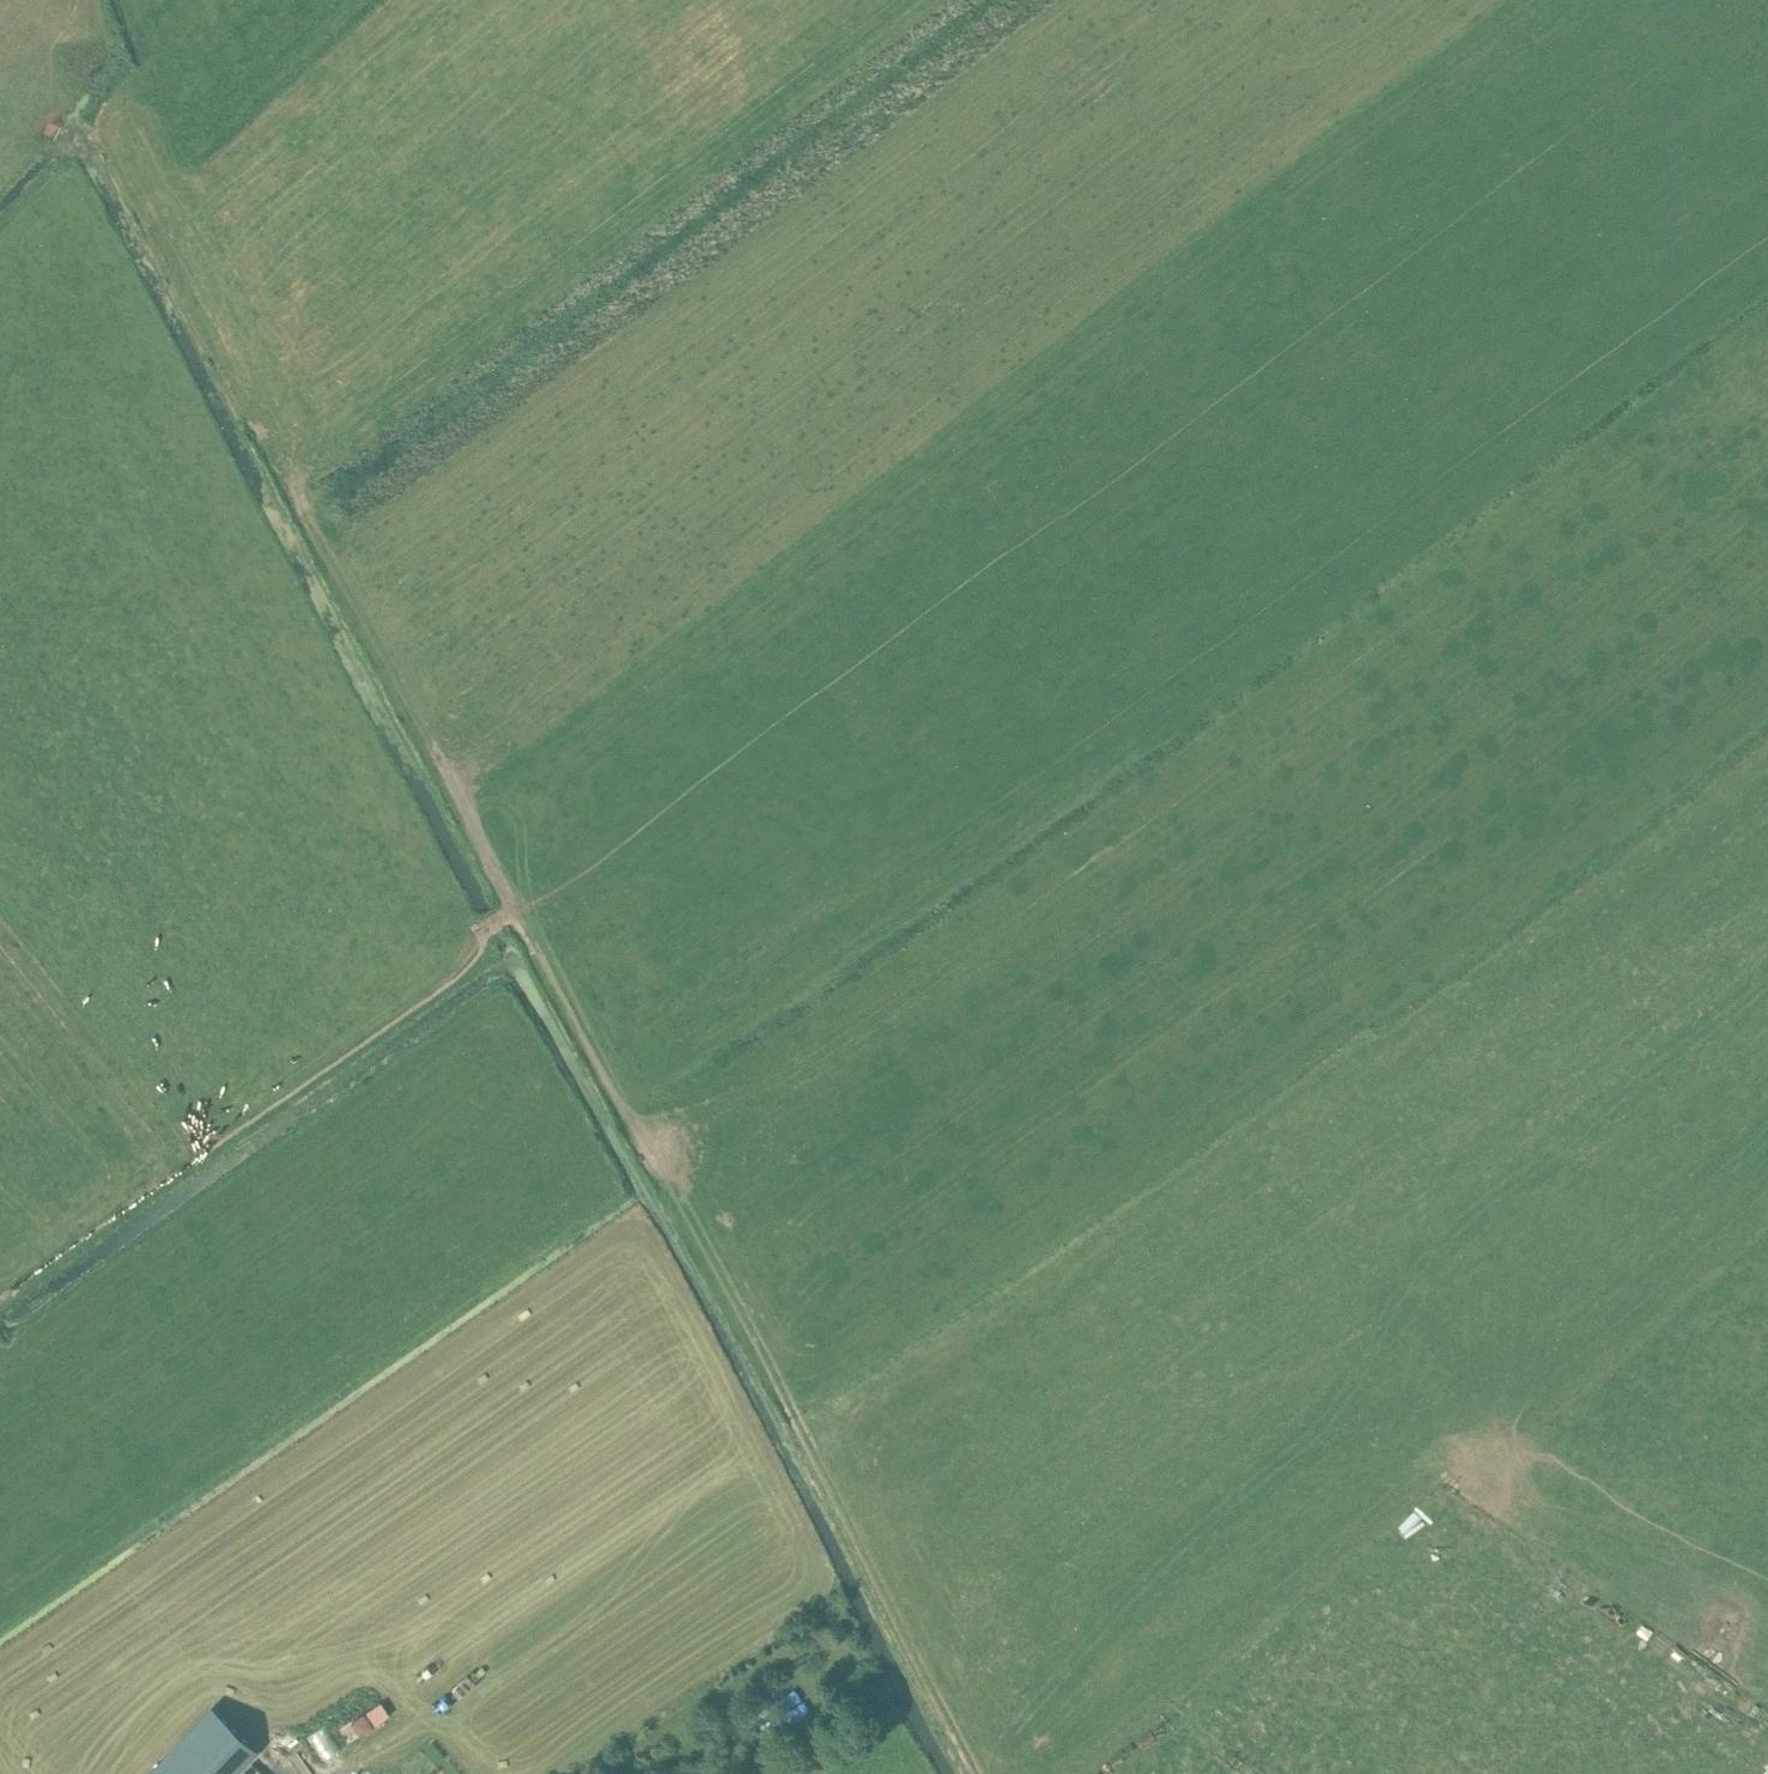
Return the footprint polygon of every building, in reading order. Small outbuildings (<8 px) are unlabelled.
[(146,1773),(233,1773),(259,1748),(215,1704),(146,1773)]
